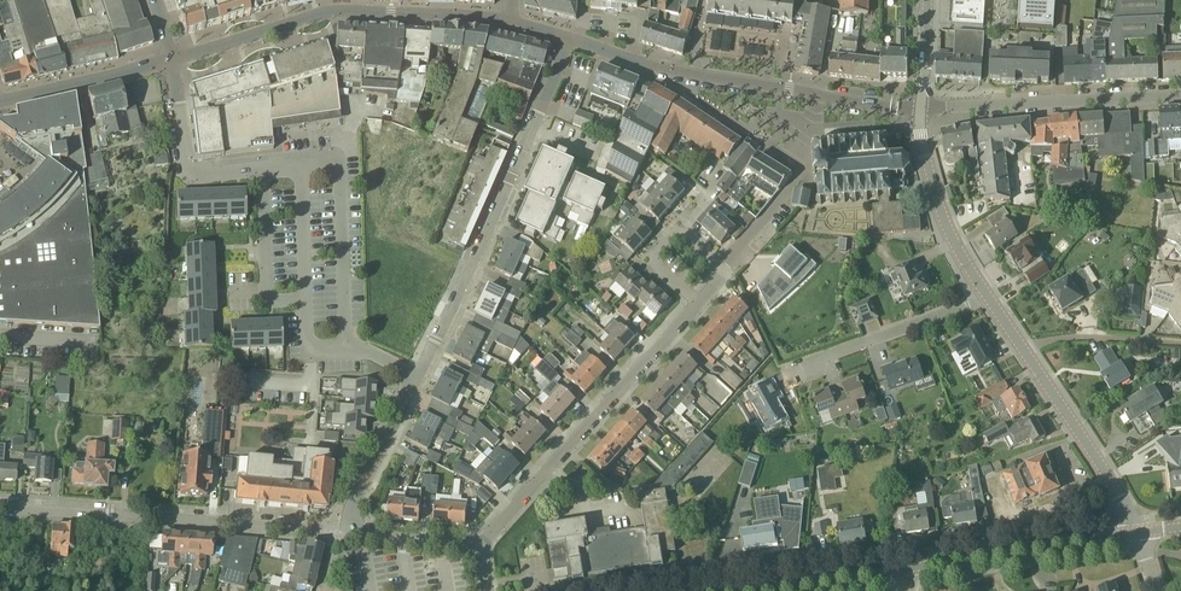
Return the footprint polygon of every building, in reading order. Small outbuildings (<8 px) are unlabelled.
[(13,2),(37,78),(67,70),(61,53),(43,0),(12,0),(13,2)] [(100,0),(89,0),(95,17),(75,21),(69,0),(44,0),(57,40),(58,39),(62,53),(61,53),(67,70),(118,58),(113,36),(105,13),(100,0)] [(101,1),(102,1),(120,54),(153,43),(146,22),(144,23),(136,0),(101,0),(101,1)] [(176,8),(178,13),(181,12),(183,17),(181,18),(181,17),(179,18),(185,35),(187,35),(194,32),(194,33),(195,32),(202,30),(205,29),(218,24),(218,25),(219,25),(221,24),(226,23),(228,22),(233,20),(233,21),(235,20),(240,18),(243,18),(242,17),(248,16),(250,15),(260,12),(262,12),(262,11),(267,10),(269,10),(268,9),(273,8),(275,8),(275,7),(286,4),(285,0),(174,0),(176,8)] [(525,8),(527,9),(528,7),(540,10),(539,12),(540,12),(541,0),(526,0),(525,8)] [(560,0),(541,0),(540,12),(541,12),(541,11),(555,15),(560,0)] [(579,0),(560,0),(555,15),(577,20),(579,0)] [(586,2),(592,2),(591,9),(616,11),(617,5),(638,8),(638,0),(587,0),(586,2)] [(683,56),(690,34),(696,15),(699,1),(695,0),(668,0),(668,7),(667,13),(683,16),(679,29),(666,25),(666,30),(659,48),(683,56)] [(708,15),(776,24),(776,22),(793,25),(793,20),(795,20),(797,6),(807,7),(808,7),(807,7),(807,0),(710,0),(708,15)] [(869,0),(842,0),(841,14),(869,15),(869,0)] [(949,24),(984,26),(985,0),(951,0),(949,24)] [(1018,28),(1019,28),(1019,27),(1053,29),(1053,30),(1054,30),(1056,0),(1020,0),(1018,28)] [(1107,56),(1107,61),(1124,61),(1125,57),(1125,42),(1157,41),(1156,34),(1157,25),(1164,25),(1165,0),(1117,0),(1113,25),(1107,56)] [(4,87),(24,82),(37,78),(13,2),(7,4),(13,25),(4,27),(8,42),(2,43),(0,38),(0,73),(4,87)] [(667,13),(668,7),(652,3),(648,25),(646,25),(640,42),(659,48),(666,30),(660,28),(660,12),(667,13)] [(807,7),(797,6),(795,20),(804,22),(802,38),(824,42),(830,10),(808,7),(807,7)] [(1092,47),(1092,57),(1094,83),(1098,83),(1108,83),(1107,61),(1107,56),(1113,25),(1095,21),(1093,40),(1092,47)] [(1156,34),(1157,41),(1157,58),(1160,58),(1160,59),(1162,58),(1163,81),(1164,82),(1180,81),(1180,48),(1166,48),(1166,36),(1164,36),(1164,28),(1164,25),(1157,25),(1156,34)] [(325,43),(336,76),(343,77),(343,83),(352,84),(352,89),(361,90),(365,28),(337,26),(336,40),(334,40),(325,43)] [(449,28),(432,27),(431,28),(431,32),(429,49),(426,75),(440,76),(443,54),(448,55),(451,28),(449,27),(449,28)] [(403,31),(365,28),(361,90),(360,91),(387,98),(387,102),(395,102),(401,61),(403,31)] [(457,76),(469,30),(462,29),(462,28),(451,28),(448,55),(452,56),(450,74),(457,76)] [(1056,28),(1056,47),(1067,47),(1067,28),(1064,28),(1057,28),(1056,28)] [(906,53),(906,29),(902,29),(897,29),(897,42),(894,42),(894,45),(890,45),(890,54),(881,53),(881,61),(881,77),(908,78),(908,53),(906,53)] [(491,93),(502,68),(489,65),(491,56),(506,60),(506,58),(521,61),(524,41),(487,32),(469,30),(457,76),(431,139),(449,146),(467,153),(481,117),(491,93)] [(417,110),(425,87),(426,75),(429,49),(431,32),(403,31),(401,61),(395,102),(410,104),(409,110),(417,110)] [(984,40),(985,34),(956,32),(954,57),(939,56),(936,56),(935,77),(980,81),(981,81),(984,40)] [(1043,35),(1018,34),(1018,36),(1018,43),(1030,44),(1031,39),(1043,40),(1043,35)] [(819,76),(824,42),(802,38),(800,47),(798,47),(797,53),(799,53),(797,64),(798,64),(797,70),(796,70),(796,72),(819,76)] [(856,58),(858,40),(843,39),(842,49),(842,48),(842,57),(831,56),(829,76),(854,79),(856,58)] [(502,68),(491,93),(496,94),(515,101),(509,117),(520,121),(526,105),(527,106),(535,86),(542,68),(548,47),(524,41),(521,61),(506,58),(506,60),(502,68)] [(271,123),(340,113),(336,76),(325,43),(261,63),(269,91),(271,123)] [(1084,58),(1078,59),(1080,84),(1091,83),(1092,83),(1094,83),(1092,57),(1092,47),(1087,47),(1084,47),(1084,58)] [(1078,49),(1063,50),(1063,60),(1064,80),(1065,85),(1079,84),(1080,84),(1078,59),(1078,49)] [(1033,57),(1033,54),(1014,53),(1008,53),(1008,56),(990,55),(989,80),(1000,80),(1000,83),(1016,83),(1016,81),(1023,81),(1023,83),(1038,84),(1038,82),(1050,82),(1050,58),(1033,57)] [(1124,61),(1107,61),(1108,83),(1133,82),(1132,61),(1132,57),(1125,57),(1124,61)] [(881,77),(881,61),(856,58),(854,79),(872,81),(872,77),(881,78),(880,82),(881,82),(881,77)] [(1158,60),(1132,61),(1133,82),(1159,81),(1158,60)] [(195,160),(215,157),(224,156),(224,155),(273,149),(271,123),(269,91),(261,63),(190,85),(194,99),(187,101),(195,160)] [(628,110),(640,81),(603,66),(591,96),(628,110)] [(631,185),(634,181),(637,174),(645,159),(651,146),(651,147),(660,130),(666,118),(678,100),(678,99),(677,99),(654,87),(640,81),(628,110),(617,143),(607,171),(607,172),(631,185)] [(122,95),(120,86),(88,94),(94,119),(94,120),(111,117),(113,116),(113,115),(125,112),(136,110),(131,90),(130,91),(131,92),(122,95)] [(99,328),(100,329),(91,245),(97,244),(93,220),(88,221),(85,193),(109,187),(108,183),(85,189),(84,185),(106,179),(106,178),(85,182),(78,183),(77,172),(86,170),(75,97),(74,98),(74,99),(59,103),(58,101),(57,101),(57,103),(42,107),(41,105),(40,105),(40,107),(25,110),(24,109),(23,109),(23,114),(15,115),(16,121),(2,123),(0,127),(0,130),(15,141),(16,140),(21,144),(20,144),(21,145),(22,144),(29,150),(30,151),(30,150),(38,156),(37,156),(38,157),(39,157),(47,163),(49,165),(38,177),(37,175),(36,176),(38,178),(27,189),(25,187),(25,188),(26,189),(14,200),(13,198),(12,198),(14,200),(1,209),(0,209),(0,210),(0,322),(99,328)] [(660,130),(651,147),(666,156),(679,132),(693,141),(703,148),(700,152),(703,155),(721,128),(678,100),(666,118),(660,130)] [(141,130),(136,110),(125,112),(113,115),(113,116),(111,117),(94,120),(94,119),(92,119),(93,120),(93,121),(95,120),(98,135),(95,136),(99,149),(107,147),(105,139),(141,130)] [(1180,110),(1164,111),(1165,113),(1160,113),(1160,111),(1159,111),(1162,142),(1150,142),(1151,157),(1169,156),(1168,142),(1180,141),(1180,117),(1180,110)] [(589,131),(594,117),(578,111),(573,125),(589,131)] [(1132,113),(1103,115),(1107,158),(1131,156),(1132,182),(1145,184),(1144,155),(1143,134),(1132,134),(1132,113)] [(1107,158),(1103,115),(1077,117),(1081,146),(1097,145),(1100,158),(1107,158)] [(1052,167),(1085,173),(1081,146),(1077,117),(1049,120),(1049,121),(1053,147),(1052,148),(1052,154),(1052,167)] [(382,121),(365,119),(364,134),(376,135),(380,135),(382,121)] [(1043,158),(1043,148),(1052,148),(1053,147),(1049,121),(1030,124),(1032,143),(1031,143),(1031,147),(1031,158),(1043,158)] [(1030,124),(1030,122),(1021,123),(1021,124),(1022,124),(1023,143),(1023,144),(1031,143),(1032,143),(1030,124)] [(1015,143),(1013,124),(1014,124),(1013,124),(977,127),(978,139),(985,200),(1010,201),(1005,154),(1008,154),(1013,156),(1015,155),(1017,151),(1016,149),(1011,147),(1011,145),(1016,144),(1015,143)] [(1015,143),(1023,143),(1022,124),(1021,124),(1014,124),(1013,124),(1015,143)] [(729,158),(742,142),(721,128),(703,155),(709,159),(712,154),(720,159),(723,154),(729,158)] [(973,145),(971,129),(941,134),(945,155),(946,163),(947,164),(949,166),(951,166),(953,166),(955,165),(955,166),(964,164),(963,156),(965,156),(964,152),(969,152),(969,156),(971,177),(973,178),(979,177),(976,145),(973,145)] [(886,139),(886,136),(884,136),(884,139),(876,140),(876,137),(874,137),(874,140),(865,141),(865,138),(863,138),(863,141),(852,142),(852,139),(849,139),(850,142),(841,143),(840,140),(838,140),(839,143),(830,144),(829,141),(827,141),(828,144),(817,145),(816,142),(814,142),(814,145),(812,145),(812,147),(815,147),(816,163),(813,163),(814,166),(813,166),(813,168),(814,168),(814,170),(815,171),(815,176),(815,177),(815,179),(813,179),(814,181),(815,181),(815,183),(818,183),(819,200),(816,200),(817,202),(819,202),(820,205),(822,205),(821,201),(832,201),(832,204),(834,203),(834,200),(843,200),(844,203),(846,203),(845,199),(854,199),(855,202),(857,202),(856,199),(866,198),(866,201),(868,201),(868,198),(877,197),(877,200),(879,200),(879,205),(872,205),(875,235),(921,231),(920,216),(903,217),(902,203),(890,204),(889,199),(891,199),(891,196),(894,195),(894,193),(891,194),(891,191),(907,189),(907,186),(908,186),(908,181),(904,182),(903,177),(905,179),(906,178),(905,176),(909,171),(912,172),(913,170),(910,169),(909,163),(912,161),(911,159),(908,161),(903,157),(904,154),(902,153),(901,156),(896,156),(896,153),(894,154),(894,156),(888,157),(886,141),(889,141),(889,139),(886,139)] [(597,168),(607,171),(617,143),(607,139),(597,168)] [(505,146),(494,141),(489,152),(483,164),(474,161),(467,176),(476,180),(469,195),(485,202),(508,150),(509,150),(511,145),(506,143),(505,146)] [(725,194),(732,185),(757,154),(743,143),(724,169),(729,172),(716,188),(725,194)] [(530,194),(516,225),(528,229),(525,235),(534,239),(537,234),(556,242),(561,230),(555,228),(560,218),(553,215),(560,201),(573,207),(571,213),(580,217),(578,223),(590,228),(598,209),(603,211),(607,202),(602,200),(607,189),(576,175),(571,187),(567,185),(576,164),(567,160),(569,155),(560,151),(558,156),(544,150),(531,180),(536,182),(531,195),(530,194)] [(167,152),(153,153),(154,171),(169,169),(167,152)] [(78,183),(85,182),(106,178),(101,153),(90,156),(93,168),(87,170),(86,170),(77,172),(78,183)] [(773,199),(792,176),(759,156),(748,169),(749,169),(727,196),(738,205),(741,202),(753,186),(773,199)] [(1085,173),(1052,167),(1055,188),(1085,183),(1086,183),(1085,174),(1085,173)] [(676,184),(681,178),(670,168),(656,183),(655,183),(676,202),(685,192),(676,184)] [(1094,193),(1097,176),(1085,174),(1086,183),(1085,183),(1086,192),(1094,193)] [(635,183),(630,188),(635,193),(640,188),(635,183)] [(668,212),(676,202),(655,183),(647,193),(668,212)] [(949,201),(957,199),(953,186),(945,188),(949,201)] [(247,218),(246,191),(237,191),(237,193),(230,193),(230,192),(220,192),(220,193),(213,193),(213,192),(203,193),(203,194),(197,194),(197,193),(186,193),(186,195),(180,195),(180,194),(177,194),(178,220),(205,219),(205,216),(212,216),(212,219),(222,219),(222,216),(228,215),(229,218),(239,218),(239,215),(245,215),(245,218),(247,218)] [(668,212),(647,193),(646,193),(638,202),(639,202),(638,203),(634,208),(645,219),(650,213),(659,222),(668,212)] [(724,194),(719,198),(724,203),(728,198),(724,194)] [(464,249),(485,202),(469,195),(462,211),(454,207),(447,223),(456,226),(449,242),(464,249)] [(799,197),(796,196),(794,195),(794,197),(794,200),(793,200),(793,202),(793,205),(792,205),(792,207),(808,210),(810,200),(810,199),(809,198),(808,199),(806,198),(804,197),(804,198),(800,197),(799,196),(799,197)] [(712,236),(726,220),(720,215),(724,211),(715,202),(705,213),(710,218),(702,227),(712,236)] [(629,214),(630,215),(636,220),(627,230),(643,245),(652,235),(640,224),(645,219),(634,208),(628,203),(623,209),(629,214)] [(1007,221),(1005,218),(1009,215),(1004,208),(991,217),(998,228),(985,236),(996,251),(1018,236),(1007,221)] [(1180,240),(1180,215),(1158,219),(1160,227),(1159,229),(1156,237),(1177,245),(1180,240)] [(731,225),(726,220),(712,236),(722,245),(730,236),(735,241),(745,230),(736,220),(731,225)] [(1072,221),(1045,254),(1056,264),(1084,230),(1072,221)] [(634,255),(643,245),(627,230),(623,226),(609,242),(620,252),(625,246),(634,255)] [(502,255),(520,263),(523,255),(532,259),(540,263),(544,254),(535,245),(530,251),(527,248),(509,240),(502,255)] [(1050,273),(1040,259),(1027,240),(1007,254),(1008,257),(1008,260),(1011,264),(1014,265),(1015,267),(1016,266),(1017,267),(1018,267),(1022,272),(1024,271),(1026,275),(1024,276),(1031,286),(1041,279),(1050,273)] [(212,255),(212,248),(213,248),(213,246),(196,246),(186,247),(189,314),(184,314),(185,349),(212,348),(212,339),(211,339),(210,333),(211,333),(211,323),(210,323),(210,316),(211,316),(211,314),(216,314),(215,305),(214,305),(214,299),(215,299),(215,288),(214,288),(213,282),(214,282),(214,272),(213,272),(213,265),(214,265),(213,255),(212,255)] [(760,285),(758,287),(765,303),(776,291),(782,296),(793,284),(791,282),(799,273),(805,278),(814,269),(817,266),(814,263),(814,262),(811,259),(810,260),(806,256),(803,258),(790,247),(781,257),(783,259),(775,269),(783,276),(774,286),(766,279),(760,285)] [(524,276),(528,267),(520,263),(502,255),(495,271),(511,278),(508,285),(523,292),(527,285),(521,282),(523,276),(524,276)] [(602,275),(618,270),(614,261),(599,266),(602,275)] [(910,267),(915,265),(923,262),(923,261),(910,266),(896,272),(897,274),(891,276),(894,284),(897,283),(900,281),(902,285),(906,297),(927,289),(926,288),(929,286),(929,283),(928,280),(926,278),(922,278),(922,277),(921,278),(917,270),(912,272),(910,267)] [(626,293),(640,278),(630,268),(616,284),(626,293)] [(1091,285),(1082,271),(1069,279),(1049,290),(1050,291),(1048,295),(1051,299),(1055,299),(1063,312),(1082,301),(1081,299),(1087,295),(1088,297),(1095,292),(1091,285)] [(537,274),(535,282),(545,285),(547,276),(537,274)] [(649,286),(640,278),(626,293),(635,302),(652,284),(651,283),(649,286)] [(1172,284),(1179,301),(1180,301),(1180,278),(1172,284)] [(647,308),(662,292),(652,284),(635,302),(636,302),(638,300),(647,308)] [(1168,314),(1179,301),(1172,284),(1150,287),(1151,295),(1151,298),(1148,305),(1168,314)] [(513,304),(501,299),(504,292),(489,285),(482,299),(509,312),(513,304)] [(520,300),(523,292),(508,285),(504,292),(515,297),(514,298),(520,300)] [(657,317),(672,301),(662,292),(647,308),(657,317)] [(607,304),(612,298),(608,293),(602,299),(607,304)] [(758,330),(749,311),(735,298),(724,310),(738,323),(742,318),(747,324),(752,333),(758,330)] [(497,313),(509,312),(482,299),(475,314),(493,322),(497,313)] [(858,326),(877,318),(870,301),(850,308),(853,315),(858,326)] [(1179,301),(1168,314),(1180,331),(1180,301),(1179,301)] [(608,315),(612,310),(604,303),(599,307),(608,315)] [(623,315),(629,309),(624,305),(618,311),(623,315)] [(628,320),(633,314),(629,309),(623,315),(628,320)] [(738,323),(724,310),(713,322),(727,335),(738,323)] [(625,351),(636,339),(614,319),(610,324),(617,331),(611,338),(625,351)] [(492,330),(517,343),(519,338),(521,334),(496,321),(492,330)] [(283,348),(282,322),(273,322),(273,323),(267,324),(267,323),(256,323),(256,324),(250,324),(250,323),(240,324),(240,325),(233,325),(233,324),(230,324),(231,350),(283,348)] [(642,332),(647,326),(643,322),(637,328),(642,332)] [(734,341),(727,335),(713,322),(703,334),(717,346),(721,341),(729,348),(731,346),(737,351),(739,354),(745,360),(750,355),(747,353),(742,348),(734,341)] [(989,352),(984,342),(986,341),(978,327),(961,336),(962,338),(952,344),(958,356),(968,351),(978,370),(997,360),(992,350),(989,352)] [(490,349),(482,344),(486,337),(468,328),(461,342),(478,351),(488,355),(490,349)] [(580,339),(568,328),(565,331),(568,334),(565,338),(566,339),(572,345),(576,348),(582,341),(580,339)] [(517,343),(492,330),(488,338),(494,342),(513,351),(517,343)] [(713,365),(718,360),(710,353),(717,346),(703,334),(692,345),(713,365)] [(734,341),(742,348),(746,344),(747,343),(739,337),(739,336),(734,341)] [(515,350),(522,356),(530,347),(521,338),(515,350)] [(625,351),(611,338),(605,345),(597,338),(593,343),(614,362),(625,351)] [(471,365),(478,351),(461,342),(454,356),(471,365)] [(1119,365),(1110,350),(1095,359),(1105,374),(1102,376),(1111,390),(1129,379),(1120,365),(1119,365)] [(596,382),(607,371),(585,351),(581,356),(574,363),(582,370),(596,382)] [(544,361),(554,371),(561,364),(552,355),(550,356),(549,355),(544,361)] [(705,374),(684,355),(673,367),(687,379),(694,372),(701,379),(705,374)] [(923,379),(916,359),(893,368),(892,365),(883,368),(891,391),(923,379)] [(559,377),(554,371),(544,361),(535,370),(551,385),(544,393),(551,400),(565,413),(576,401),(555,382),(559,377)] [(483,380),(483,379),(481,378),(485,370),(474,365),(470,373),(483,380)] [(687,379),(673,367),(662,379),(692,405),(696,400),(691,395),(696,387),(687,379)] [(736,391),(743,383),(738,378),(728,369),(721,377),(736,391)] [(596,382),(582,370),(576,377),(568,370),(564,375),(585,394),(596,382)] [(467,390),(460,387),(463,380),(464,379),(447,371),(440,385),(457,394),(464,397),(467,390)] [(470,373),(468,372),(464,379),(463,380),(477,387),(478,383),(481,384),(483,380),(470,373)] [(845,415),(859,410),(856,402),(865,399),(858,378),(848,382),(848,383),(842,385),(847,398),(840,400),(845,415)] [(692,405),(662,379),(652,390),(666,403),(675,411),(681,416),(687,410),(692,405)] [(359,401),(379,402),(381,384),(341,381),(340,392),(360,394),(359,401)] [(781,411),(775,401),(780,398),(771,382),(748,396),(753,406),(767,430),(785,420),(784,418),(786,417),(783,410),(781,411)] [(1008,395),(1006,391),(1008,390),(1004,382),(994,388),(974,398),(981,410),(993,404),(998,415),(1007,410),(1013,419),(1030,410),(1026,401),(1024,395),(1023,396),(1019,389),(1008,395)] [(69,403),(70,385),(67,385),(56,385),(54,402),(69,403)] [(450,408),(457,394),(440,385),(433,399),(450,408)] [(1154,387),(1144,394),(1133,400),(1136,404),(1123,411),(1130,423),(1146,413),(1154,427),(1167,419),(1162,412),(1159,407),(1164,404),(1154,387)] [(663,422),(667,417),(660,410),(666,403),(652,390),(641,402),(663,422)] [(833,403),(829,390),(823,392),(823,391),(812,395),(823,423),(832,420),(845,415),(840,400),(833,403)] [(526,406),(530,401),(519,391),(515,396),(526,406)] [(0,393),(0,404),(7,405),(9,394),(0,393)] [(565,413),(551,400),(545,407),(538,400),(533,405),(554,425),(565,413)] [(370,419),(370,420),(378,420),(379,402),(359,401),(359,407),(339,405),(338,416),(370,419)] [(897,404),(886,408),(891,422),(902,418),(897,404)] [(184,452),(181,494),(207,496),(207,486),(211,486),(212,477),(209,477),(210,457),(218,458),(218,459),(223,459),(227,410),(206,408),(203,453),(184,452)] [(448,416),(459,422),(463,416),(464,413),(453,408),(448,416)] [(657,454),(661,449),(648,438),(654,431),(655,431),(633,411),(622,423),(636,436),(657,454)] [(448,435),(447,434),(451,428),(444,425),(442,424),(442,422),(425,414),(418,428),(445,441),(448,435)] [(536,445),(547,433),(526,414),(521,419),(528,425),(522,432),(536,445)] [(370,419),(338,416),(330,415),(329,427),(349,428),(348,436),(368,437),(370,420),(370,419)] [(472,433),(474,429),(470,427),(459,422),(448,416),(444,425),(451,428),(470,437),(472,433)] [(1031,425),(1028,419),(1008,429),(1009,432),(1017,446),(1017,447),(1030,440),(1033,444),(1045,437),(1037,422),(1031,425)] [(128,442),(129,422),(112,422),(111,441),(128,442)] [(474,429),(472,433),(476,437),(481,441),(485,439),(494,447),(500,441),(494,436),(482,425),(478,422),(474,429)] [(626,448),(636,436),(622,423),(612,435),(626,448)] [(445,441),(418,428),(411,442),(428,451),(432,443),(441,448),(445,441)] [(693,428),(684,430),(685,437),(695,436),(693,428)] [(339,433),(328,432),(325,432),(324,441),(327,442),(338,443),(338,442),(339,433)] [(536,445),(522,432),(516,439),(509,432),(504,437),(525,457),(536,445)] [(662,554),(676,552),(666,492),(676,490),(675,487),(714,444),(702,433),(655,486),(656,493),(640,496),(642,508),(645,529),(638,530),(589,538),(586,521),(545,527),(552,569),(563,567),(563,570),(568,573),(571,573),(572,580),(584,578),(584,576),(651,565),(652,567),(664,566),(662,554)] [(615,459),(626,448),(612,435),(601,447),(615,459)] [(1164,458),(1168,464),(1167,464),(1170,491),(1171,491),(1171,489),(1180,488),(1180,438),(1171,439),(1169,436),(1156,444),(1164,458)] [(73,471),(72,484),(84,485),(84,486),(94,486),(94,488),(106,489),(107,474),(112,474),(113,466),(101,465),(102,444),(88,443),(87,464),(76,463),(75,471),(73,471)] [(475,450),(470,445),(465,450),(469,453),(472,453),(475,450)] [(509,478),(520,466),(498,447),(488,459),(509,478)] [(604,471),(615,459),(601,447),(590,459),(604,471)] [(331,459),(331,458),(327,458),(327,454),(325,454),(325,453),(307,451),(305,449),(294,448),(293,461),(248,456),(246,474),(241,473),(240,483),(238,482),(236,502),(258,504),(258,505),(264,505),(265,505),(301,508),(301,509),(308,510),(308,509),(311,509),(311,508),(326,510),(327,501),(328,501),(332,465),(329,465),(329,459),(331,459)] [(633,454),(641,461),(645,456),(637,449),(633,454)] [(415,464),(419,456),(407,450),(403,458),(415,464)] [(438,465),(441,458),(442,457),(431,451),(426,460),(438,465)] [(17,468),(2,467),(3,455),(0,454),(0,482),(1,482),(1,480),(5,480),(5,481),(12,481),(16,481),(17,468)] [(641,461),(633,454),(628,458),(637,466),(641,461)] [(51,483),(52,462),(36,461),(36,456),(24,455),(23,467),(36,468),(35,482),(42,483),(42,484),(49,484),(49,483),(51,483)] [(225,458),(223,470),(233,471),(234,459),(225,458)] [(1040,498),(1059,490),(1061,487),(1058,481),(1054,480),(1049,468),(1051,465),(1049,459),(1045,458),(1003,476),(1016,505),(1035,496),(1035,495),(1038,493),(1040,498)] [(498,490),(509,478),(488,459),(476,472),(490,484),(491,483),(498,490)] [(469,481),(475,469),(458,461),(453,472),(469,481)] [(756,465),(745,461),(737,484),(749,488),(756,465)] [(953,470),(950,463),(942,466),(944,473),(953,470)] [(841,464),(817,469),(819,482),(835,479),(844,478),(841,464)] [(961,507),(942,510),(943,518),(952,517),(954,527),(954,526),(970,524),(978,523),(975,506),(985,504),(981,486),(977,465),(968,468),(969,471),(968,471),(971,488),(972,492),(965,493),(965,494),(959,495),(961,507)] [(625,479),(627,472),(617,468),(615,476),(625,479)] [(430,493),(431,476),(423,476),(422,491),(408,490),(407,493),(406,493),(403,520),(419,522),(422,495),(422,492),(430,493)] [(437,494),(439,477),(431,476),(430,493),(437,494)] [(932,483),(939,488),(944,482),(937,477),(932,483)] [(486,503),(492,497),(482,488),(476,494),(486,503)] [(938,532),(934,504),(932,492),(926,492),(928,505),(918,506),(919,515),(907,517),(906,508),(896,510),(894,527),(900,526),(901,532),(907,532),(907,534),(922,532),(923,534),(923,532),(937,529),(937,532),(938,532)] [(406,494),(391,493),(391,496),(390,495),(388,519),(403,520),(406,493),(406,494)] [(466,526),(467,507),(461,506),(462,498),(453,497),(452,505),(450,525),(466,526)] [(740,530),(743,551),(778,546),(778,543),(784,542),(785,551),(799,549),(804,500),(778,497),(754,501),(758,522),(753,523),(753,528),(740,530)] [(450,525),(452,505),(436,504),(434,523),(450,525)] [(873,531),(871,522),(862,523),(839,527),(839,532),(842,545),(843,545),(843,547),(851,545),(851,544),(865,541),(864,533),(874,532),(874,531),(873,531)] [(818,538),(828,536),(826,523),(816,525),(816,526),(818,538)] [(73,549),(75,527),(61,526),(61,528),(52,527),(50,548),(51,548),(50,556),(67,557),(68,549),(73,549)] [(173,569),(175,534),(162,534),(161,552),(158,552),(157,564),(167,565),(166,569),(173,569)] [(186,565),(188,535),(175,534),(173,569),(179,569),(179,565),(186,565)] [(198,571),(200,536),(188,535),(186,565),(186,567),(192,567),(192,570),(198,571)] [(212,557),(213,537),(200,536),(198,571),(204,571),(205,556),(212,557)] [(249,576),(255,553),(257,540),(227,537),(224,550),(220,568),(222,569),(248,575),(249,576)] [(323,547),(308,544),(290,542),(290,544),(289,556),(288,561),(295,563),(303,565),(318,568),(323,547)] [(27,569),(42,570),(43,559),(28,558),(27,569)] [(318,568),(303,565),(300,578),(290,576),(289,584),(281,582),(279,589),(289,590),(297,590),(298,586),(313,590),(318,568)] [(244,589),(248,575),(222,569),(219,582),(244,589)] [(155,572),(146,572),(146,590),(154,590),(154,587),(155,587),(155,572)]
